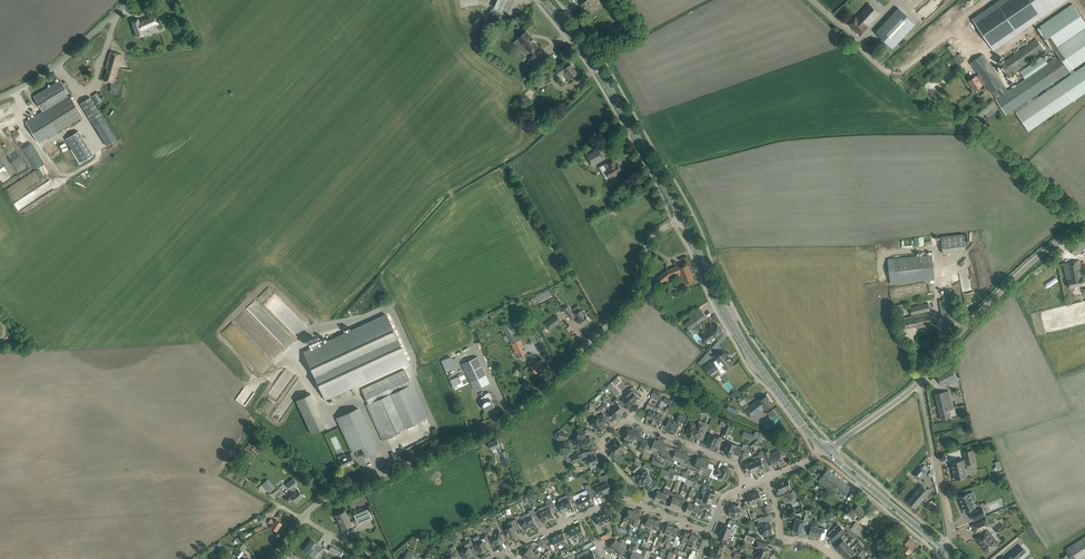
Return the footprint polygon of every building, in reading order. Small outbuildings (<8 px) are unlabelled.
[(167,9),(175,4),(173,0),(166,0),(159,4),(161,8),(165,6),(167,9)] [(495,8),(504,13),(510,0),(499,0),(495,8)] [(594,0),(587,0),(581,4),(589,14),(599,6),(594,0)] [(962,26),(972,41),(982,35),(993,51),(1068,0),(1067,0),(1000,0),(962,26)] [(849,24),(860,35),(880,14),(868,3),(863,9),(849,24)] [(1084,29),(1084,22),(1072,4),(1037,28),(1053,51),(1055,49),(1084,29)] [(501,19),(505,19),(506,16),(506,15),(494,8),(492,9),(490,14),(501,19)] [(915,25),(898,9),(875,34),(877,36),(892,50),(915,25)] [(158,24),(154,14),(139,20),(138,19),(132,21),(137,37),(144,35),(143,31),(158,24)] [(1070,71),(1083,62),(1084,61),(1084,29),(1055,49),(1059,56),(1060,57),(1070,71)] [(478,38),(486,41),(490,33),(481,30),(478,38)] [(527,31),(518,39),(528,52),(537,45),(533,41),(534,40),(533,39),(532,40),(530,37),(531,36),(527,31)] [(1014,71),(1046,52),(1038,39),(1001,61),(1012,78),(1017,75),(1014,71)] [(950,46),(947,48),(954,57),(956,55),(950,46)] [(122,54),(110,51),(105,68),(108,68),(104,80),(111,82),(110,85),(112,86),(110,91),(113,92),(113,93),(114,93),(114,92),(117,93),(120,83),(115,81),(122,54)] [(953,58),(958,65),(965,60),(959,53),(953,58)] [(992,93),(997,89),(1001,95),(1007,91),(982,54),(970,62),(979,74),(985,83),(992,93)] [(530,60),(535,66),(540,62),(535,56),(530,60)] [(1001,95),(996,99),(1006,115),(1014,109),(1036,94),(1070,71),(1060,57),(1059,56),(1054,59),(1048,63),(1045,59),(1022,74),(1025,79),(1007,91),(1001,95)] [(555,72),(558,76),(565,71),(570,79),(578,73),(571,64),(565,68),(563,66),(555,72)] [(1014,109),(1029,131),(1048,118),(1049,119),(1054,115),(1054,114),(1084,93),(1084,65),(1038,97),(1036,94),(1014,109)] [(969,72),(964,76),(968,82),(969,81),(975,90),(983,85),(982,85),(985,83),(979,74),(976,76),(972,70),(969,72)] [(542,79),(546,85),(557,78),(552,71),(542,79)] [(39,143),(83,116),(70,96),(73,94),(66,82),(63,84),(61,80),(34,97),(43,111),(25,121),(39,143)] [(91,96),(96,104),(102,100),(97,93),(91,96)] [(116,139),(90,97),(80,103),(106,146),(116,139)] [(67,137),(82,161),(92,155),(77,131),(67,137)] [(604,158),(599,149),(586,156),(592,165),(604,158)] [(607,171),(603,173),(606,180),(614,175),(614,177),(619,174),(618,172),(622,170),(618,164),(617,165),(613,159),(604,164),(607,171)] [(24,184),(27,183),(24,178),(5,189),(10,197),(26,188),(24,184)] [(885,233),(887,254),(886,254),(888,267),(889,267),(891,284),(935,279),(929,229),(885,233)] [(1068,246),(1075,256),(1084,248),(1084,233),(1068,246)] [(965,251),(964,234),(941,235),(942,252),(965,251)] [(1067,279),(1069,288),(1084,285),(1083,276),(1080,260),(1063,263),(1066,279),(1067,279)] [(686,283),(689,282),(694,280),(688,265),(679,268),(678,266),(667,270),(658,278),(654,281),(662,289),(666,285),(664,283),(670,278),(671,280),(683,275),(686,283)] [(1056,277),(1046,284),(1048,288),(1058,281),(1056,277)] [(939,316),(940,322),(956,319),(952,293),(943,295),(944,299),(940,300),(942,316),(939,316)] [(898,305),(900,311),(907,309),(905,303),(898,305)] [(934,324),(933,319),(932,312),(920,314),(920,313),(930,311),(928,304),(910,307),(912,316),(902,318),(904,328),(917,326),(917,328),(934,324)] [(575,315),(583,326),(590,320),(586,314),(587,313),(584,310),(583,310),(582,310),(578,305),(574,309),(577,312),(575,314),(576,315),(575,315)] [(569,306),(564,309),(570,318),(575,314),(569,306)] [(694,312),(688,317),(691,320),(695,326),(707,317),(700,308),(694,312)] [(345,390),(408,361),(386,314),(304,352),(325,399),(331,396),(334,403),(348,396),(345,390)] [(553,319),(545,325),(548,330),(554,326),(553,325),(556,323),(553,319)] [(520,339),(519,340),(518,338),(521,337),(514,323),(504,328),(519,357),(528,353),(525,349),(524,350),(523,347),(524,347),(520,339)] [(709,326),(711,331),(703,336),(707,342),(714,337),(723,332),(718,325),(714,327),(712,324),(709,326)] [(714,361),(704,368),(709,376),(719,369),(719,368),(722,365),(725,369),(726,368),(733,363),(730,359),(729,360),(725,353),(714,361)] [(478,357),(462,364),(475,391),(490,383),(478,357)] [(544,366),(541,362),(539,360),(537,361),(534,358),(530,361),(533,365),(532,366),(537,372),(544,366)] [(957,377),(950,364),(935,372),(942,385),(957,377)] [(405,369),(361,389),(368,403),(366,404),(383,440),(401,432),(400,430),(411,425),(428,417),(413,383),(411,384),(405,369)] [(611,383),(607,387),(611,391),(616,396),(620,392),(611,383)] [(640,392),(636,388),(634,386),(628,392),(627,392),(626,393),(626,394),(627,395),(623,399),(630,406),(634,402),(637,400),(639,397),(637,395),(640,392)] [(733,398),(740,392),(737,389),(731,394),(733,398)] [(935,394),(941,420),(950,418),(949,410),(953,409),(949,391),(935,394)] [(310,433),(325,427),(310,392),(295,399),(310,433)] [(491,399),(492,398),(489,392),(485,394),(485,395),(481,397),(484,402),(482,403),(486,410),(495,406),(491,399)] [(611,400),(606,395),(604,397),(610,404),(621,416),(623,414),(622,413),(625,411),(618,403),(615,406),(610,400),(611,400)] [(766,410),(769,407),(774,404),(767,395),(759,401),(759,399),(745,409),(751,417),(764,407),(766,410)] [(648,421),(652,422),(656,411),(652,409),(654,406),(648,403),(644,414),(647,415),(646,419),(649,420),(648,421)] [(621,416),(610,404),(606,408),(607,410),(604,412),(609,417),(611,415),(615,419),(618,417),(619,418),(621,416)] [(652,422),(655,424),(656,423),(659,424),(660,421),(663,422),(668,412),(666,411),(662,409),(663,409),(662,409),(662,408),(659,407),(659,408),(658,407),(656,411),(652,422)] [(352,452),(361,447),(366,457),(378,451),(358,408),(336,418),(352,452)] [(768,413),(772,418),(777,414),(774,409),(768,413)] [(595,428),(597,430),(598,429),(601,432),(606,427),(604,424),(609,419),(603,413),(598,418),(591,424),(592,425),(591,426),(594,428),(595,428)] [(672,429),(672,430),(676,432),(680,422),(684,423),(686,417),(680,414),(677,422),(669,418),(666,427),(672,429)] [(692,425),(689,424),(686,434),(688,434),(687,435),(694,438),(695,437),(699,439),(703,430),(702,429),(704,425),(699,423),(697,428),(695,427),(692,425)] [(723,434),(727,436),(732,425),(727,423),(723,434)] [(555,432),(559,442),(568,438),(564,428),(555,432)] [(622,434),(627,439),(628,438),(633,440),(634,438),(639,440),(641,434),(628,428),(622,434)] [(586,432),(580,431),(577,430),(574,444),(589,447),(591,439),(585,437),(586,432)] [(707,445),(715,448),(716,445),(718,446),(722,436),(718,435),(717,437),(711,434),(710,435),(709,435),(707,440),(708,441),(707,445)] [(500,446),(499,444),(497,439),(489,443),(492,450),(497,448),(499,452),(502,451),(500,446)] [(645,448),(648,441),(643,439),(638,451),(644,453),(645,448)] [(653,454),(655,455),(661,440),(659,439),(658,441),(655,439),(653,443),(648,441),(645,448),(651,450),(651,449),(654,450),(653,454)] [(610,448),(614,452),(613,453),(614,454),(614,455),(615,455),(616,455),(617,455),(620,453),(620,454),(627,448),(619,440),(610,448)] [(661,457),(666,459),(669,452),(664,450),(667,444),(663,443),(664,441),(661,440),(655,455),(658,456),(659,452),(662,453),(661,457)] [(724,452),(734,456),(735,454),(739,456),(742,447),(728,441),(724,452)] [(675,460),(678,461),(682,450),(677,448),(674,454),(669,452),(666,459),(674,463),(675,460)] [(746,457),(752,455),(749,448),(743,451),(746,457)] [(678,461),(681,462),(680,465),(687,468),(689,461),(685,459),(688,453),(682,450),(678,461)] [(763,453),(767,462),(770,460),(773,466),(784,461),(780,450),(771,454),(769,450),(763,453)] [(965,459),(951,462),(955,479),(967,477),(964,465),(975,462),(972,450),(964,452),(965,459)] [(583,460),(584,462),(587,460),(590,466),(599,462),(595,454),(591,456),(589,451),(579,454),(581,459),(579,460),(579,461),(583,460)] [(758,459),(754,461),(759,471),(762,470),(762,469),(765,468),(763,464),(767,462),(763,453),(762,451),(759,452),(760,454),(756,456),(758,459)] [(344,454),(337,457),(342,467),(354,462),(350,453),(345,455),(344,454)] [(576,462),(575,461),(579,460),(581,459),(579,454),(566,458),(569,464),(576,462)] [(508,457),(502,458),(505,467),(511,465),(508,457)] [(697,460),(692,458),(690,462),(694,463),(692,469),(699,472),(700,469),(705,458),(702,457),(702,458),(698,457),(697,460)] [(705,458),(700,469),(704,470),(702,473),(710,476),(711,473),(713,469),(708,467),(710,462),(706,460),(707,459),(705,458)] [(635,465),(630,469),(634,473),(643,465),(638,460),(634,464),(635,465)] [(759,471),(754,461),(750,462),(749,461),(744,463),(748,472),(751,470),(752,473),(755,472),(755,473),(759,471)] [(715,474),(714,475),(718,477),(726,480),(731,470),(722,467),(722,468),(718,466),(717,468),(715,474)] [(921,466),(913,475),(920,480),(927,472),(921,466)] [(819,481),(824,485),(827,482),(832,485),(835,482),(838,484),(841,480),(827,469),(824,467),(818,475),(821,477),(819,481)] [(671,472),(663,469),(660,476),(664,477),(666,474),(669,475),(671,472)] [(652,480),(648,471),(645,472),(642,471),(641,474),(638,475),(639,477),(638,479),(639,481),(641,482),(642,485),(644,484),(646,489),(654,492),(657,486),(651,484),(650,481),(652,480)] [(599,478),(601,481),(607,495),(609,493),(609,492),(612,491),(610,486),(614,484),(615,485),(611,478),(610,474),(602,477),(599,478)] [(286,484),(291,489),(294,492),(290,496),(288,496),(286,498),(286,499),(288,502),(289,502),(292,500),(292,499),(292,498),(293,498),(296,502),(296,501),(303,495),(298,490),(294,486),(297,483),(293,478),(286,484)] [(274,486),(269,479),(262,484),(268,492),(274,486)] [(780,492),(788,489),(788,491),(787,491),(791,501),(798,498),(794,488),(792,489),(791,488),(788,479),(776,483),(780,492)] [(832,485),(827,482),(824,485),(828,488),(832,491),(835,488),(844,496),(851,487),(841,480),(838,484),(835,482),(832,485)] [(601,481),(591,485),(595,493),(598,491),(601,496),(604,494),(605,496),(607,495),(601,481)] [(907,501),(915,508),(930,492),(922,485),(907,501)] [(275,499),(283,491),(279,487),(271,494),(275,499)] [(707,488),(704,494),(714,498),(716,493),(711,491),(711,489),(707,488)] [(669,500),(672,493),(672,492),(664,489),(663,492),(659,502),(665,504),(666,499),(669,500)] [(654,500),(659,502),(663,492),(658,490),(654,500)] [(751,505),(757,503),(758,506),(764,504),(759,492),(753,494),(752,493),(747,495),(751,505)] [(670,506),(675,508),(680,494),(679,494),(674,493),(672,493),(669,500),(672,501),(670,506)] [(959,497),(965,512),(975,507),(969,493),(959,497)] [(525,502),(538,497),(536,494),(523,499),(525,502)] [(592,501),(590,496),(589,494),(578,499),(581,506),(592,501)] [(682,505),(685,506),(687,500),(682,495),(680,494),(675,508),(680,510),(682,505)] [(704,494),(702,499),(701,499),(700,502),(701,502),(705,504),(706,504),(707,501),(712,503),(714,498),(704,494)] [(568,496),(569,499),(564,501),(568,510),(571,509),(572,511),(575,509),(571,502),(575,500),(572,495),(568,496)] [(545,510),(549,519),(552,518),(553,519),(555,518),(553,514),(557,512),(554,506),(555,506),(554,503),(552,498),(546,501),(549,508),(545,510)] [(685,512),(691,514),(694,504),(689,502),(690,501),(687,500),(685,506),(687,507),(685,512)] [(554,503),(555,506),(558,512),(561,510),(563,515),(566,514),(565,512),(568,510),(564,501),(560,503),(559,501),(554,503)] [(691,514),(696,516),(697,513),(701,514),(704,507),(699,505),(699,506),(694,504),(691,514)] [(741,510),(743,508),(739,504),(737,506),(736,504),(734,506),(732,504),(728,508),(730,510),(729,511),(730,513),(729,515),(733,518),(734,517),(736,518),(737,517),(739,518),(743,514),(741,513),(743,511),(741,510)] [(853,511),(851,514),(854,517),(857,514),(860,516),(865,510),(858,504),(853,511)] [(771,512),(768,505),(763,507),(766,514),(771,512)] [(535,512),(539,520),(542,519),(544,523),(547,522),(546,520),(549,519),(545,510),(543,506),(539,508),(540,509),(535,512)] [(372,519),(368,508),(354,515),(358,525),(372,519)] [(985,515),(982,508),(970,513),(973,520),(985,515)] [(628,518),(631,519),(635,510),(634,510),(634,511),(628,509),(623,522),(626,523),(628,518)] [(631,519),(635,521),(633,525),(636,527),(641,514),(637,512),(638,511),(635,510),(631,519)] [(834,514),(830,510),(823,517),(827,521),(834,514)] [(336,516),(342,529),(352,525),(345,511),(336,516)] [(605,514),(602,515),(607,527),(609,531),(611,530),(608,523),(611,521),(607,511),(604,513),(605,514)] [(527,518),(531,527),(534,526),(535,528),(537,527),(535,522),(539,520),(535,512),(530,514),(529,512),(525,514),(527,518)] [(257,517),(260,522),(267,517),(264,513),(257,517)] [(600,526),(602,530),(607,527),(602,515),(598,516),(598,515),(595,517),(600,526)] [(652,517),(649,516),(645,526),(648,527),(647,531),(650,532),(654,519),(651,518),(652,517)] [(794,531),(802,533),(803,528),(807,529),(808,522),(809,521),(805,520),(801,519),(801,518),(797,517),(796,517),(794,523),(795,524),(794,531)] [(282,523),(277,520),(276,519),(275,521),(271,518),(268,522),(272,525),(271,527),(276,531),(282,523)] [(531,527),(527,518),(523,520),(521,518),(516,520),(520,529),(524,527),(526,532),(528,531),(528,529),(531,527)] [(518,535),(517,534),(515,529),(518,527),(515,519),(508,523),(510,527),(505,529),(510,539),(518,535)] [(658,520),(654,519),(650,532),(652,532),(653,529),(657,530),(661,520),(658,519),(658,520)] [(976,538),(988,553),(997,545),(986,530),(984,531),(982,529),(989,526),(986,519),(972,525),(976,532),(979,531),(981,534),(976,538)] [(722,524),(720,530),(733,535),(737,524),(734,523),(731,522),(729,521),(727,526),(722,524)] [(757,522),(757,528),(760,528),(761,531),(762,531),(763,536),(769,535),(769,534),(772,534),(772,525),(769,525),(769,522),(757,522)] [(808,522),(807,529),(811,530),(809,535),(815,536),(817,526),(812,525),(813,523),(808,522)] [(850,529),(861,537),(866,530),(856,522),(850,529)] [(666,538),(669,539),(674,526),(670,525),(671,524),(668,523),(664,533),(668,535),(666,538)] [(838,523),(829,532),(828,535),(834,542),(845,531),(838,523)] [(618,524),(613,526),(617,535),(621,533),(618,524)] [(265,529),(263,525),(254,529),(256,533),(265,529)] [(576,525),(574,526),(579,536),(581,534),(583,538),(586,537),(580,525),(576,526),(576,525)] [(579,536),(574,526),(573,527),(573,528),(569,530),(575,542),(578,541),(576,537),(579,536)] [(669,539),(671,540),(672,536),(676,538),(680,527),(677,526),(677,528),(674,526),(669,539)] [(817,526),(815,536),(821,537),(822,532),(824,533),(825,528),(817,526)] [(492,530),(490,531),(489,532),(491,537),(492,539),(494,544),(497,543),(498,545),(505,541),(502,536),(499,530),(494,533),(492,530)] [(725,538),(723,543),(732,546),(734,541),(731,540),(733,535),(720,530),(718,535),(725,538)] [(685,540),(689,542),(693,532),(690,531),(690,533),(686,531),(681,544),(684,545),(685,540)] [(689,542),(693,543),(691,548),(694,549),(699,536),(693,534),(694,533),(693,532),(689,542)] [(559,533),(557,534),(561,544),(564,542),(566,546),(569,545),(563,533),(559,534),(559,533)] [(489,541),(487,536),(486,534),(479,538),(481,542),(476,544),(480,553),(488,549),(485,543),(489,541)] [(561,544),(557,534),(555,535),(556,536),(552,538),(557,550),(560,549),(559,545),(561,544)] [(1065,549),(1072,558),(1081,558),(1084,556),(1084,536),(1065,549)] [(918,543),(910,537),(905,543),(906,545),(902,550),(908,555),(918,543)] [(471,551),(468,546),(472,544),(470,538),(463,542),(466,549),(461,551),(463,556),(464,558),(465,558),(467,558),(473,556),(471,551)] [(836,546),(840,550),(847,544),(842,538),(837,542),(839,544),(836,546)] [(312,539),(304,550),(305,550),(305,551),(309,553),(314,557),(321,547),(317,544),(317,543),(312,539)] [(611,548),(614,551),(623,541),(621,539),(619,542),(616,539),(608,547),(611,549),(611,548)] [(763,543),(757,540),(754,547),(759,549),(756,556),(763,558),(766,558),(768,552),(767,552),(768,549),(766,549),(768,545),(763,543)] [(860,540),(857,543),(862,548),(865,545),(860,540)] [(215,544),(219,549),(223,546),(219,541),(215,544)] [(614,551),(617,553),(616,554),(618,556),(619,554),(621,556),(624,553),(626,554),(627,550),(622,545),(625,543),(623,541),(614,551)] [(639,553),(636,552),(638,546),(631,543),(628,553),(632,554),(630,558),(637,558),(639,553)] [(722,546),(717,544),(715,550),(712,549),(708,557),(713,558),(720,558),(722,553),(722,552),(724,547),(722,546)] [(840,550),(844,554),(851,548),(847,544),(840,550)] [(534,552),(531,550),(534,547),(531,545),(522,556),(525,558),(528,558),(534,552)] [(1007,558),(1014,558),(1015,558),(1017,558),(1026,551),(1021,545),(1011,554),(1009,556),(1010,557),(1007,558)] [(331,546),(329,550),(340,556),(342,552),(331,546)] [(234,555),(239,558),(244,552),(239,548),(234,555)] [(650,553),(651,551),(644,548),(643,551),(640,550),(639,553),(637,558),(648,558),(650,553)] [(851,548),(844,554),(848,558),(851,556),(852,558),(859,552),(857,550),(855,552),(851,548)] [(410,557),(413,552),(409,550),(404,558),(414,558),(410,557)] [(450,553),(448,553),(445,554),(445,556),(446,558),(456,558),(455,558),(460,556),(457,550),(450,553)] [(579,558),(583,558),(584,558),(598,558),(595,556),(593,552),(588,554),(586,550),(577,554),(579,558)]
